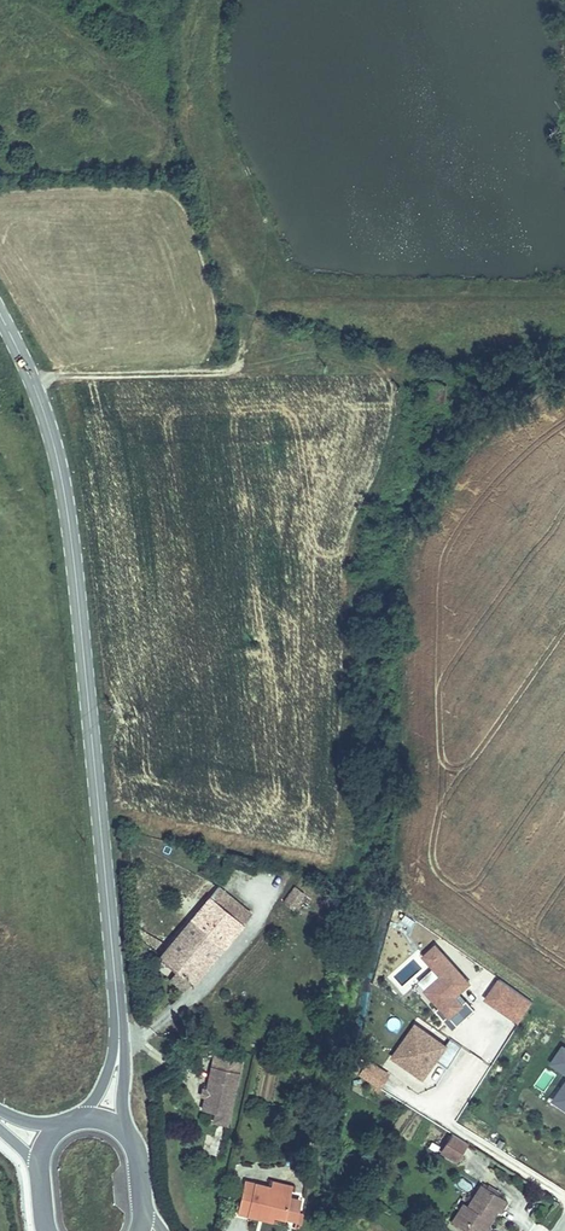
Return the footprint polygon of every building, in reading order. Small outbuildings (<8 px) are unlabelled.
[(225,866),(207,890),(240,915),(258,890),(225,866)] [(294,887),(280,900),(289,910),(303,897),(294,887)] [(240,915),(207,890),(162,949),(179,961),(193,973),(195,974),(240,915)] [(457,1000),(467,991),(433,953),(422,963),(440,983),(425,998),(439,1013),(434,1017),(442,1026),(447,1022),(455,1032),(472,1017),(464,1008),(460,1012),(452,1004),(457,1000)] [(193,973),(179,961),(173,970),(187,980),(193,973)] [(531,1008),(498,986),(484,1006),(518,1029),(531,1008)] [(464,1008),(457,1000),(452,1004),(460,1012),(464,1008)] [(448,1072),(461,1052),(450,1044),(445,1051),(415,1031),(399,1053),(413,1062),(406,1071),(423,1083),(436,1064),(448,1072)] [(393,1062),(406,1071),(413,1062),(399,1053),(393,1062)] [(237,1062),(212,1055),(202,1092),(199,1092),(198,1097),(201,1098),(197,1113),(207,1115),(221,1119),(237,1062)] [(531,1067),(534,1062),(528,1059),(525,1064),(531,1067)] [(557,1066),(555,1070),(564,1077),(564,1071),(557,1066)] [(388,1081),(367,1068),(359,1082),(380,1094),(388,1081)] [(564,1106),(564,1096),(557,1108),(561,1111),(564,1106)] [(219,1127),(221,1119),(207,1115),(205,1123),(219,1127)] [(466,1153),(451,1143),(439,1161),(455,1171),(466,1153)] [(269,1175),(267,1183),(289,1189),(291,1181),(269,1175)] [(233,1209),(244,1211),(245,1205),(274,1212),(283,1214),(289,1189),(267,1183),(241,1177),(233,1209)] [(458,1230),(459,1230),(488,1230),(491,1227),(498,1215),(504,1218),(512,1207),(484,1189),(471,1210),(458,1230)] [(295,1196),(287,1195),(283,1214),(290,1216),(289,1221),(298,1224),(300,1205),(293,1203),(295,1196)] [(245,1205),(244,1211),(272,1218),(274,1212),(245,1205)] [(452,1227),(458,1230),(471,1210),(465,1206),(452,1227)]
